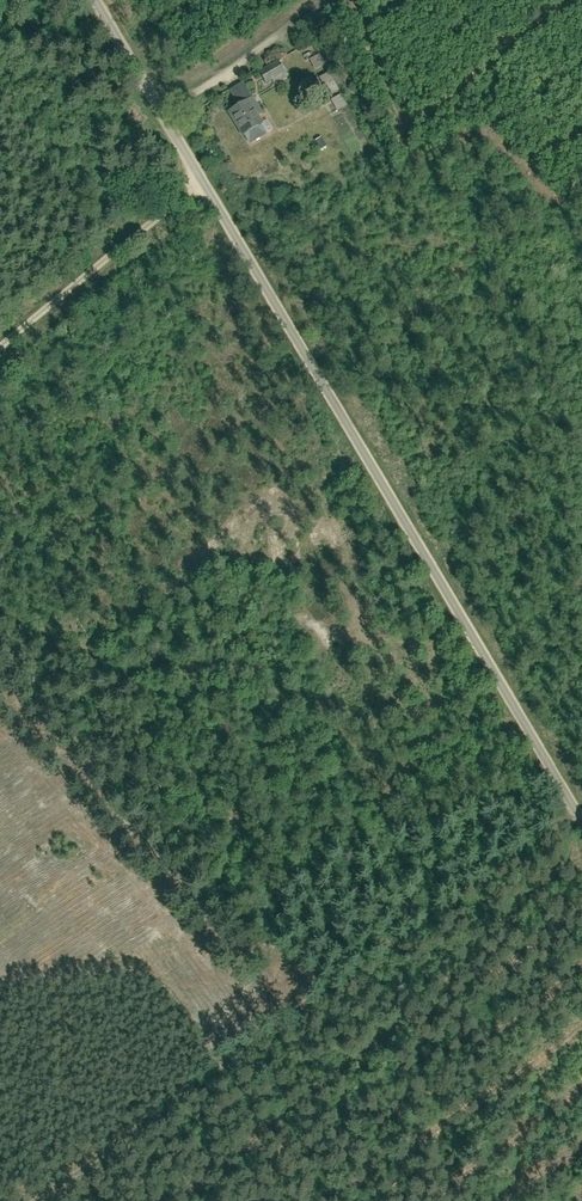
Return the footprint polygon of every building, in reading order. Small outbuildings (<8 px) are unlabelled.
[(317,68),(327,64),(322,53),(312,58),(317,68)] [(278,62),(260,70),(265,87),(284,76),(278,62)] [(321,77),(331,94),(341,88),(331,71),(321,77)] [(258,88),(226,104),(240,133),(269,115),(258,88)] [(342,94),(334,98),(339,110),(347,106),(342,94)]
